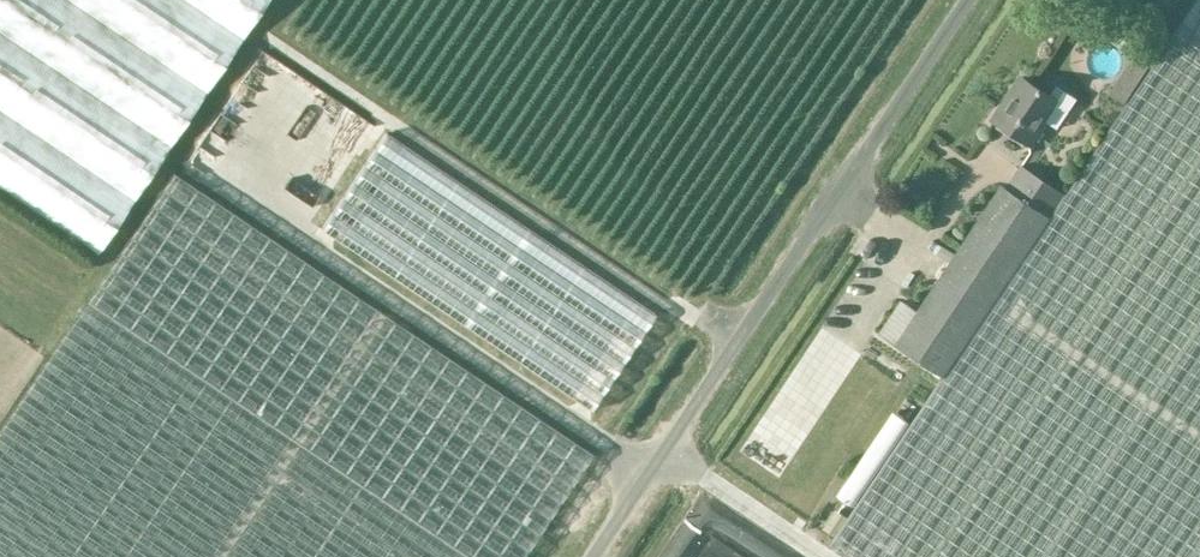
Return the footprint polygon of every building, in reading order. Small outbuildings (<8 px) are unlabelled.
[(97,255),(268,0),(0,0),(0,191),(97,255)] [(1065,197),(942,378),(829,548),(842,556),(1199,556),(1199,0),(1197,0),(1065,197)] [(1130,52),(1118,72),(1132,81),(1144,60),(1130,52)] [(994,122),(1029,145),(1045,121),(1058,129),(1077,100),(1057,86),(1050,96),(1023,78),(994,122)] [(656,315),(386,134),(321,230),(591,411),(656,315)] [(942,378),(1065,197),(1020,167),(1006,189),(1001,186),(917,313),(901,302),(879,335),(942,378)] [(592,454),(174,173),(0,430),(0,556),(523,556),(592,454)] [(851,504),(909,416),(892,405),(835,493),(851,504)] [(834,506),(822,525),(831,531),(843,512),(834,506)]
